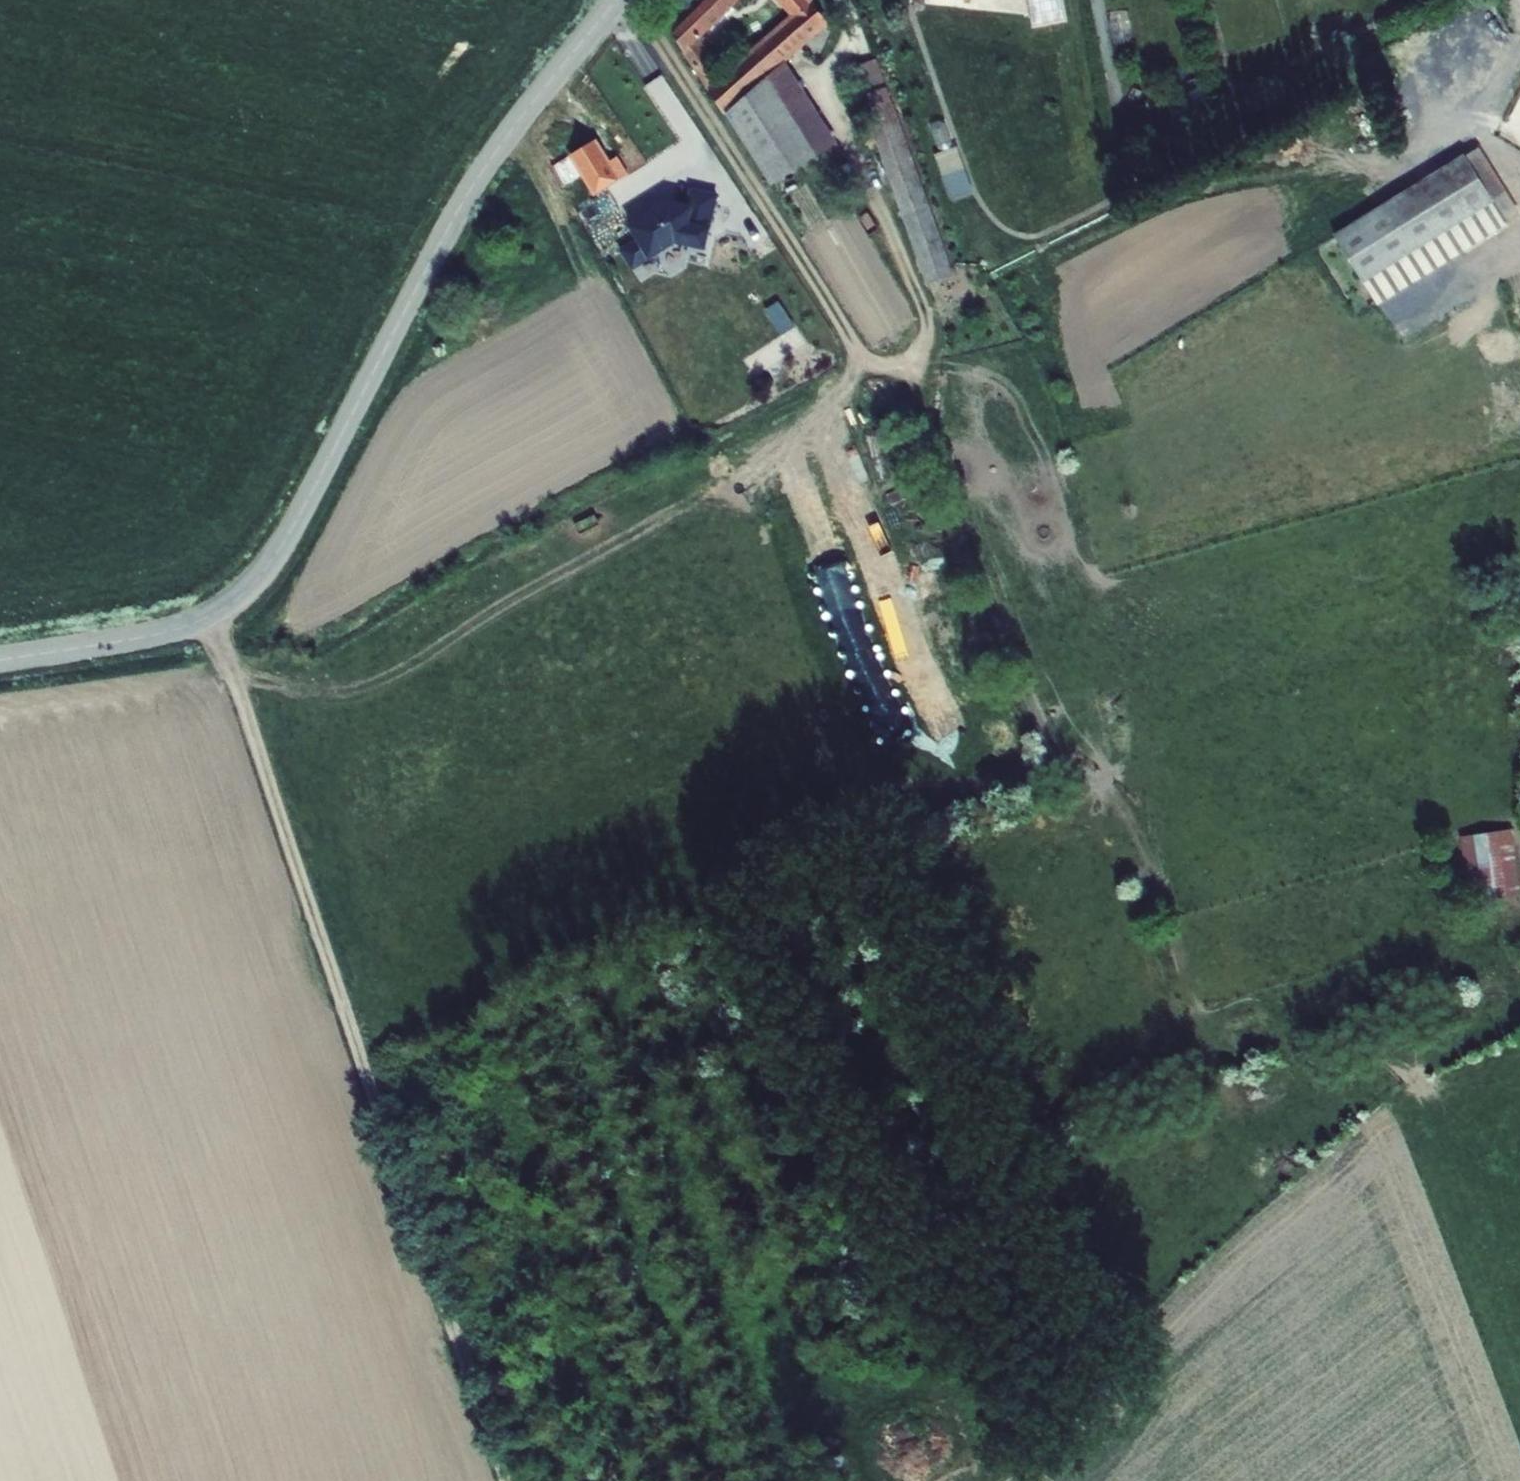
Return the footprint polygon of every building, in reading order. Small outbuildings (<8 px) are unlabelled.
[(675,36),(733,113),(808,49),(817,59),(843,36),(833,25),(842,18),(825,0),(783,0),(800,20),(730,82),(703,48),(740,12),(748,21),(760,10),(760,0),(711,0),(675,36)] [(1037,23),(1065,19),(1063,0),(1035,0),(1037,23)] [(808,49),(733,113),(788,186),(845,143),(827,92),(817,59),(808,49)] [(958,273),(889,85),(861,96),(930,284),(958,273)] [(962,143),(936,151),(951,197),(976,189),(962,143)] [(575,150),(552,162),(573,201),(596,189),(575,150)] [(1481,150),(1336,240),(1376,306),(1519,217),(1519,214),(1481,150)] [(705,245),(716,192),(690,187),(687,203),(668,199),(629,224),(638,238),(622,249),(634,267),(676,239),(705,245)] [(1519,899),(1519,826),(1466,831),(1473,903),(1519,899)]
